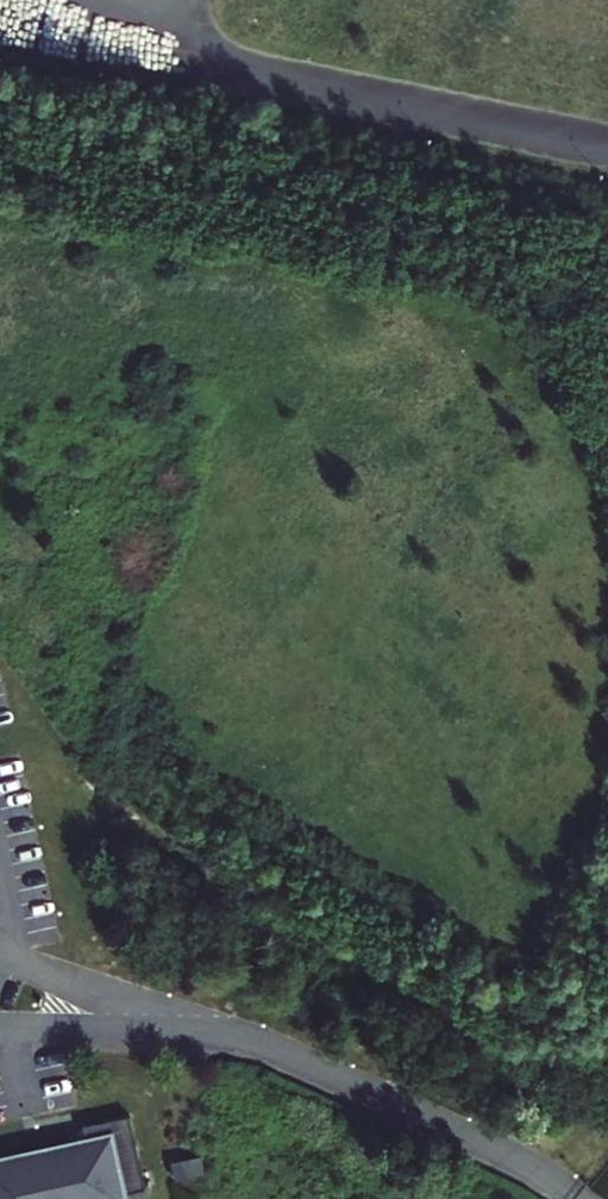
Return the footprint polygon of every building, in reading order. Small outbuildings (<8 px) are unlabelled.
[(0,1149),(0,1198),(83,1198),(92,1197),(90,1190),(135,1180),(119,1107),(72,1117),(77,1140),(54,1146),(52,1137),(0,1149)]
